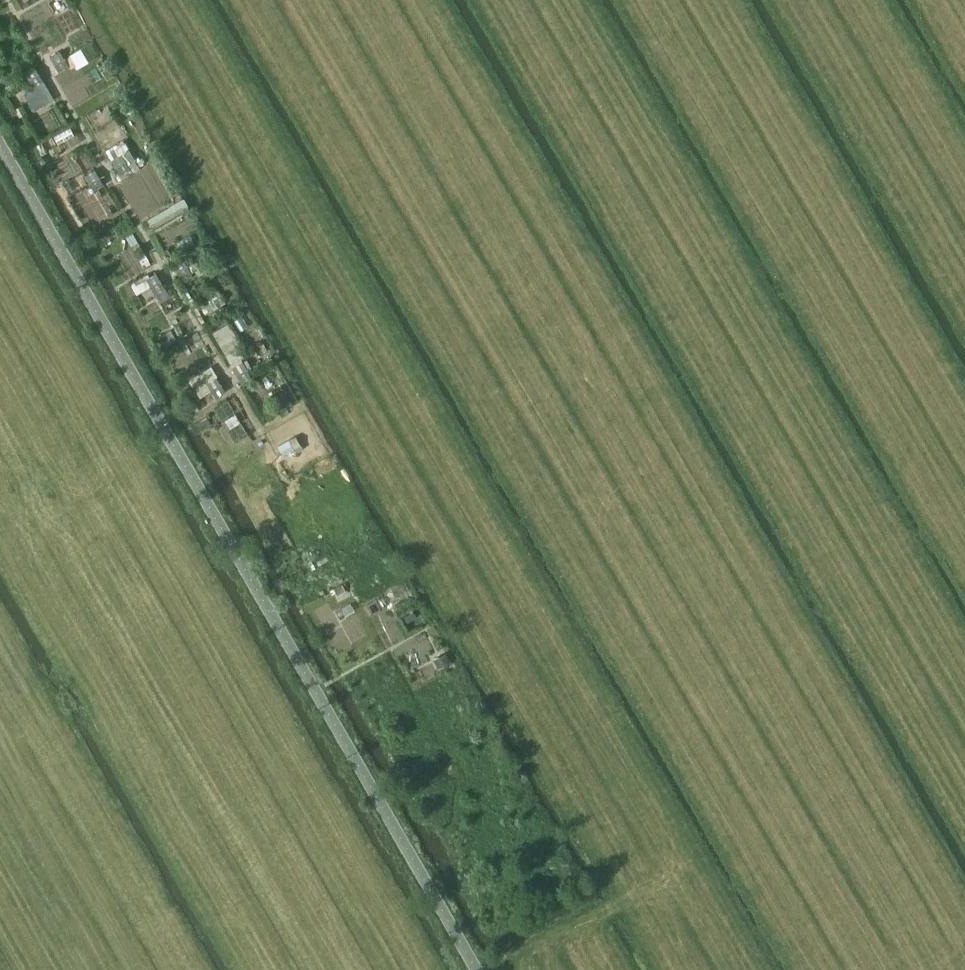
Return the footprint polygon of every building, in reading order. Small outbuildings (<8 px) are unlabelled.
[(71,12),(56,20),(64,35),(79,28),(71,12)] [(58,73),(68,68),(69,69),(76,65),(71,55),(64,59),(60,52),(50,57),(58,73)] [(31,63),(17,71),(24,82),(28,79),(34,88),(43,82),(31,63)] [(34,88),(23,94),(35,112),(54,100),(43,82),(34,88)] [(22,106),(15,110),(19,117),(26,113),(22,106)] [(41,143),(36,146),(41,155),(46,152),(41,143)] [(114,144),(104,150),(120,176),(130,170),(114,144)] [(80,146),(76,149),(79,155),(84,152),(80,146)] [(95,171),(86,176),(94,191),(103,186),(95,171)] [(69,179),(64,182),(70,191),(74,188),(69,179)] [(139,247),(132,251),(136,257),(143,254),(139,247)] [(181,280),(191,274),(181,258),(171,264),(181,280)] [(156,273),(146,279),(154,295),(164,290),(156,273)] [(251,378),(242,363),(232,369),(241,384),(251,378)] [(215,377),(206,382),(216,399),(225,394),(215,377)]
